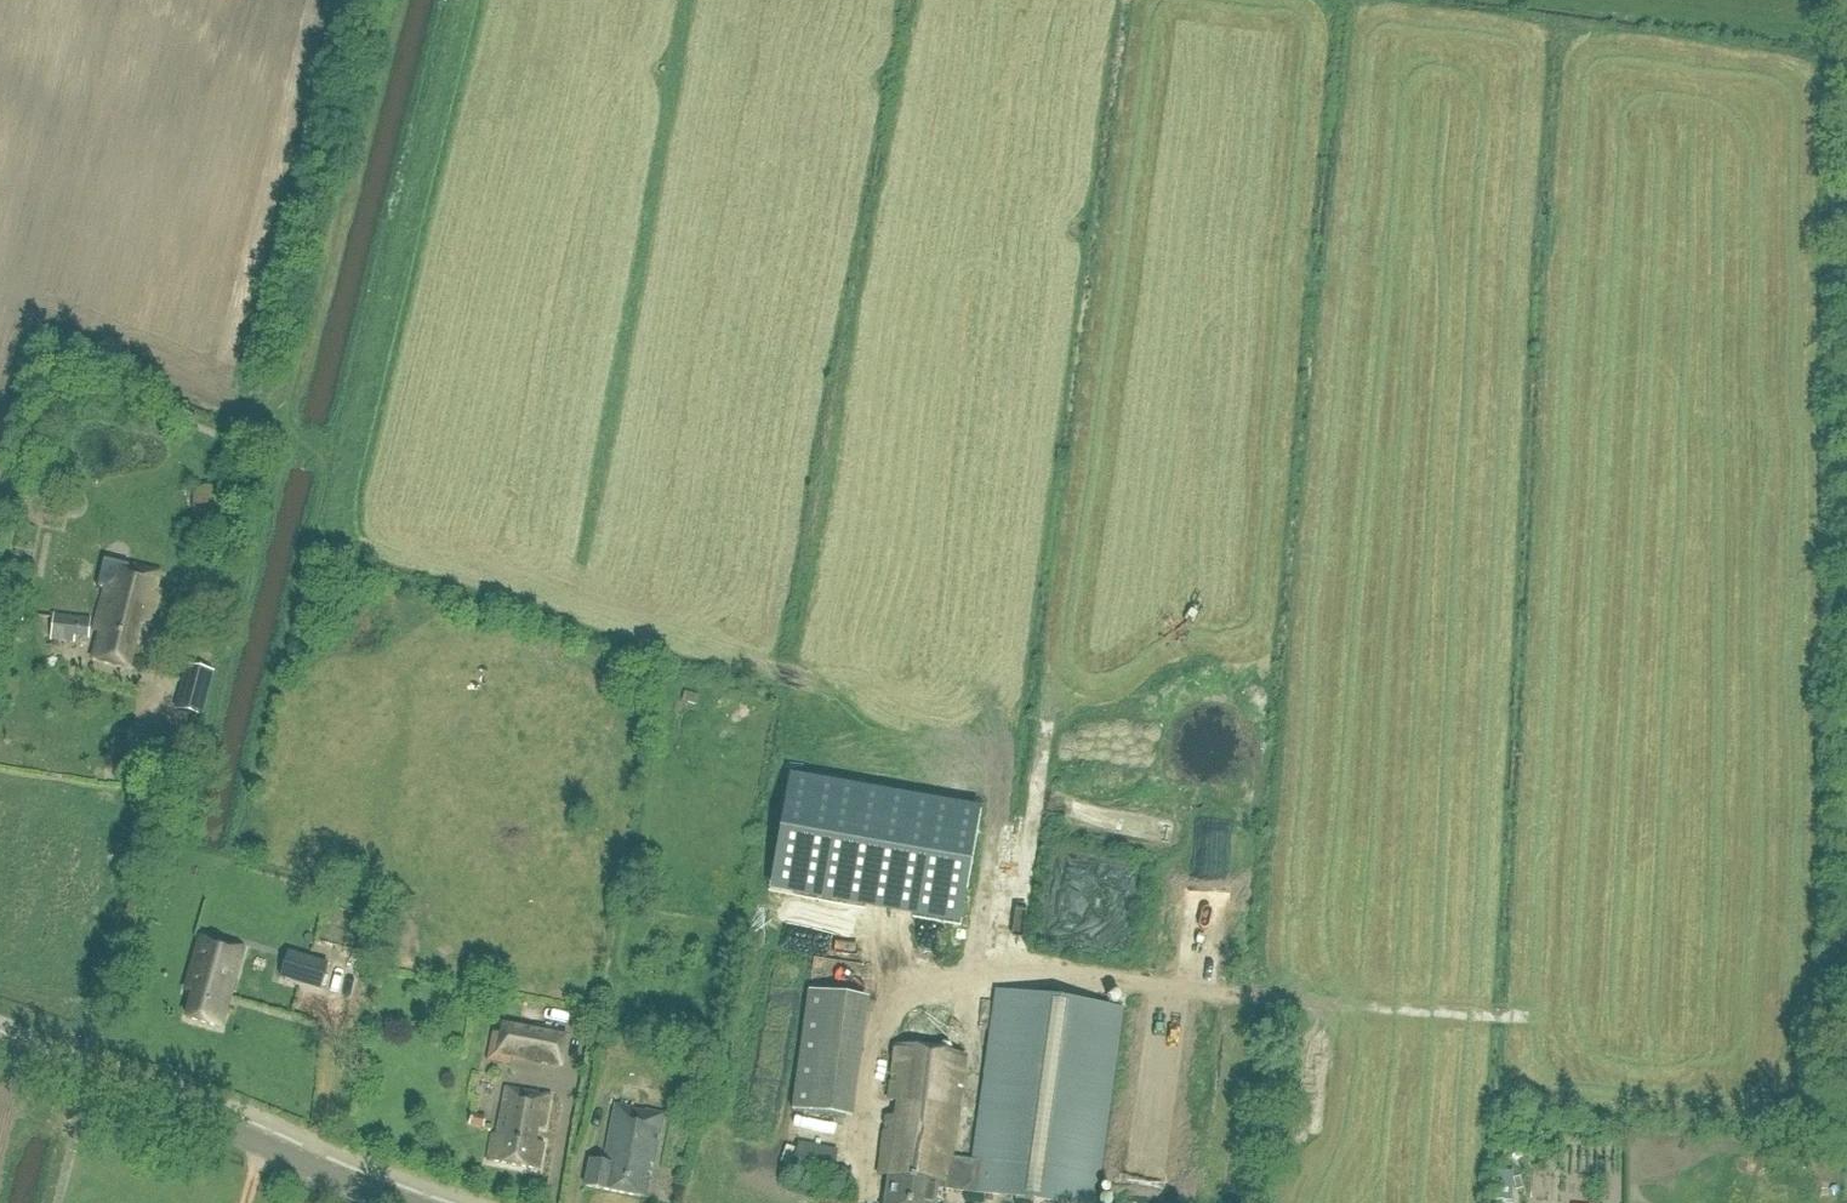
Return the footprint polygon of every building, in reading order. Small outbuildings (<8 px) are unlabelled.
[(156,591),(161,574),(117,563),(112,580),(108,579),(94,632),(100,633),(92,661),(129,670),(140,627),(152,629),(160,592),(156,591)] [(89,642),(91,620),(54,616),(50,642),(74,645),(75,640),(89,642)] [(202,718),(214,673),(186,666),(175,711),(202,718)] [(789,777),(769,891),(960,925),(980,810),(789,777)] [(220,1029),(242,951),(200,939),(185,993),(193,995),(186,1020),(220,1029)] [(864,997),(812,990),(796,1118),(849,1124),(864,997)] [(886,1118),(879,1170),(889,1171),(884,1202),(935,1202),(937,1189),(1037,1202),(1092,1202),(1120,1009),(999,992),(975,1162),(951,1159),(965,1057),(896,1047),(888,1102),(895,1104),(893,1119),(886,1118)] [(534,1030),(501,1023),(498,1035),(492,1034),(486,1063),(510,1068),(511,1061),(561,1071),(568,1036),(558,1034),(559,1030),(535,1025),(534,1030)] [(538,1131),(542,1132),(549,1098),(506,1090),(497,1137),(492,1136),(487,1162),(538,1171),(542,1145),(536,1144),(538,1131)] [(650,1182),(663,1114),(615,1105),(606,1154),(610,1155),(608,1166),(589,1162),(584,1188),(644,1199),(647,1182),(650,1182)] [(798,1143),(793,1172),(832,1179),(837,1151),(798,1143)]
